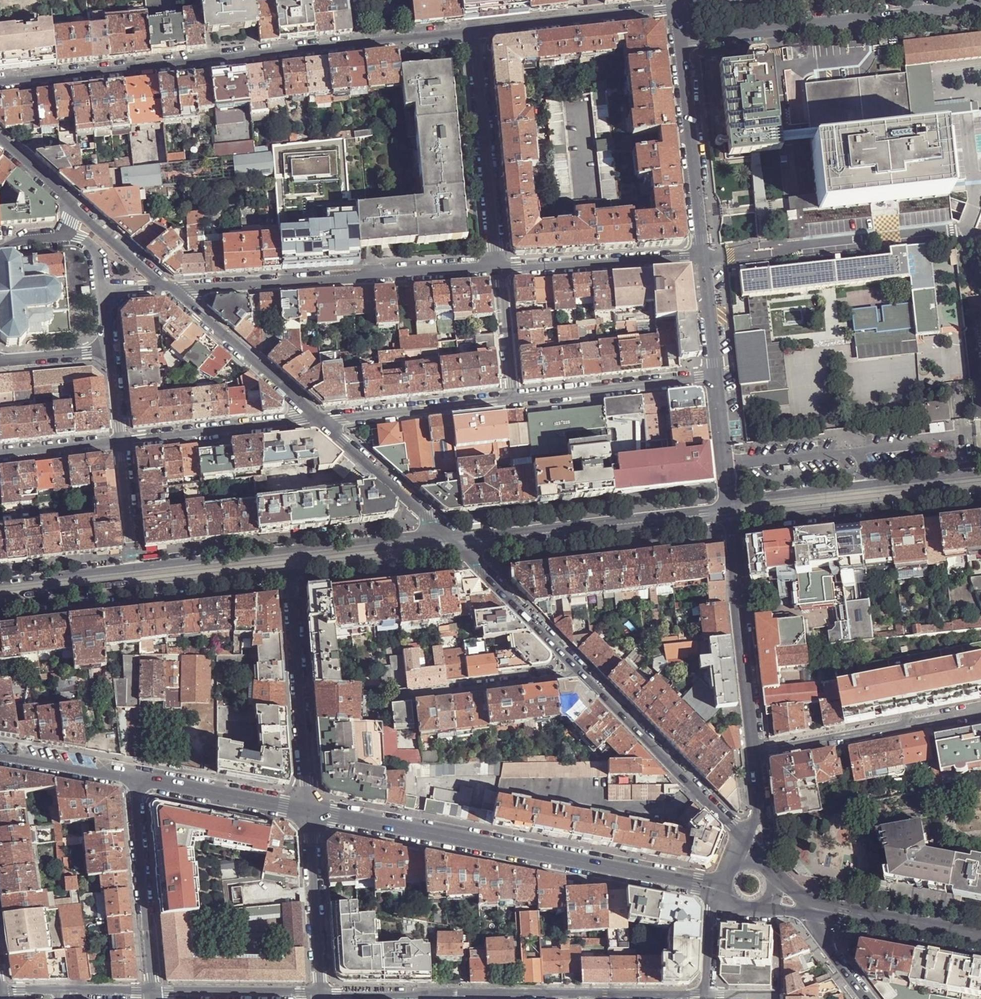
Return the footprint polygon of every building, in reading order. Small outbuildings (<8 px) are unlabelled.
[(34,66),(58,64),(55,31),(52,0),(0,0),(0,70),(34,66)] [(161,20),(160,7),(161,7),(161,0),(146,0),(146,1),(148,13),(149,22),(161,20)] [(161,20),(176,19),(184,18),(184,12),(182,2),(182,0),(161,0),(161,7),(160,7),(161,20)] [(222,18),(219,18),(216,0),(201,0),(202,11),(205,31),(223,29),(222,18)] [(223,29),(260,25),(258,4),(257,0),(216,0),(219,18),(222,18),(223,29)] [(276,3),(280,40),(290,39),(310,37),(317,36),(313,0),(275,0),(276,3)] [(335,34),(331,0),(314,0),(313,0),(317,36),(329,34),(335,34)] [(335,34),(345,33),(352,32),(348,0),(331,0),(335,34)] [(414,21),(443,18),(440,0),(411,0),(414,21)] [(464,20),(461,0),(440,0),(443,18),(444,22),(455,21),(464,20)] [(464,20),(530,13),(529,0),(461,0),(464,20)] [(530,13),(538,12),(549,10),(561,9),(567,9),(566,0),(529,0),(530,13)] [(132,2),(133,14),(148,13),(146,1),(132,2)] [(276,3),(258,4),(260,25),(261,37),(262,42),(273,41),(280,40),(276,3)] [(184,18),(188,50),(201,48),(206,48),(205,31),(202,11),(184,12),(184,18)] [(93,13),(94,26),(105,25),(104,12),(93,13)] [(147,54),(152,54),(149,22),(148,13),(133,14),(130,14),(132,32),(135,31),(136,38),(133,39),(134,56),(147,54)] [(134,56),(133,39),(127,39),(126,32),(132,32),(130,14),(106,16),(107,25),(110,58),(126,57),(134,56)] [(149,22),(152,54),(160,53),(178,51),(179,51),(188,50),(184,18),(176,19),(161,20),(149,22)] [(661,23),(624,27),(625,39),(626,45),(627,63),(665,58),(665,53),(662,30),(661,23)] [(110,58),(107,25),(105,25),(94,26),(90,27),(93,60),(105,59),(110,58)] [(93,60),(90,27),(72,29),(76,62),(88,61),(93,60)] [(616,28),(576,33),(579,58),(589,57),(594,56),(614,53),(613,48),(615,48),(615,40),(625,39),(624,27),(616,28)] [(72,29),(55,31),(58,64),(70,63),(76,62),(72,29)] [(568,34),(534,37),(537,62),(539,62),(548,61),(564,59),(579,58),(576,33),(568,34)] [(902,42),(905,66),(930,63),(980,58),(980,33),(917,40),(911,41),(904,42),(902,42)] [(910,34),(903,35),(904,42),(911,41),(917,40),(916,33),(910,34)] [(492,48),(496,93),(521,91),(519,68),(522,64),(537,62),(534,37),(512,40),(496,42),(492,48)] [(888,46),(888,38),(880,38),(881,46),(888,46)] [(748,54),(747,57),(726,59),(727,66),(771,61),(770,54),(769,52),(768,51),(766,50),(764,49),(751,51),(748,53),(748,54)] [(378,55),(364,56),(368,91),(402,87),(400,70),(398,58),(397,53),(378,55)] [(352,58),(346,58),(349,92),(350,93),(368,91),(364,56),(352,58)] [(329,60),(332,93),(349,92),(346,58),(336,59),(329,60)] [(665,58),(627,63),(629,80),(631,98),(669,95),(669,91),(666,66),(665,58)] [(548,61),(548,68),(565,66),(564,59),(548,61)] [(309,96),(332,93),(329,60),(315,61),(306,62),(309,96)] [(727,66),(722,67),(728,135),(730,154),(751,152),(759,151),(779,149),(779,143),(778,134),(771,61),(727,66)] [(293,64),(283,65),(287,99),(309,96),(306,62),(293,64)] [(930,63),(905,66),(906,75),(911,118),(935,115),(934,106),(930,63)] [(264,67),(268,101),(287,99),(283,65),(271,66),(264,67)] [(451,65),(400,70),(402,87),(407,132),(374,136),(373,130),(354,132),(355,137),(344,138),(348,200),(355,200),(358,247),(419,242),(419,244),(468,239),(451,65)] [(252,68),(247,69),(251,103),(252,114),(269,112),(268,101),(264,67),(252,68)] [(212,73),(215,107),(241,104),(251,103),(247,69),(240,69),(222,71),(212,73)] [(194,74),(198,109),(204,108),(215,107),(212,73),(202,73),(194,74)] [(182,121),(199,119),(198,114),(198,109),(194,74),(182,76),(177,76),(182,121)] [(906,75),(814,84),(820,139),(943,128),(942,115),(935,115),(911,118),(906,75)] [(165,77),(159,78),(161,98),(162,103),(164,123),(182,121),(177,76),(165,77)] [(138,80),(124,82),(126,101),(133,100),(134,106),(127,107),(129,126),(140,125),(164,123),(162,103),(155,104),(154,98),(161,98),(159,78),(138,80)] [(597,81),(598,93),(607,92),(606,83),(606,81),(597,81)] [(107,84),(112,129),(129,127),(129,126),(127,107),(126,101),(124,82),(113,83),(107,84)] [(94,131),(112,129),(107,84),(96,85),(90,86),(94,131)] [(814,84),(805,85),(810,131),(778,134),(779,143),(811,140),(820,139),(814,84)] [(79,87),(72,88),(75,120),(77,133),(94,131),(90,86),(79,87)] [(55,89),(58,122),(75,120),(72,88),(62,89),(55,89)] [(46,90),(37,91),(41,121),(41,128),(59,126),(58,122),(55,89),(46,90)] [(41,128),(41,121),(37,91),(25,93),(19,93),(23,123),(31,122),(31,130),(41,128)] [(521,91),(496,93),(498,112),(500,129),(532,126),(531,109),(523,110),(521,91)] [(332,93),(333,100),(350,98),(350,93),(349,92),(332,93)] [(598,93),(591,94),(592,103),(608,101),(607,92),(598,93)] [(6,129),(23,127),(23,123),(19,93),(12,94),(3,95),(6,129)] [(332,93),(309,96),(310,104),(333,102),(333,100),(332,93)] [(670,103),(669,95),(631,98),(633,115),(630,116),(632,135),(658,132),(673,130),(672,124),(670,103)] [(563,97),(547,99),(548,107),(563,105),(563,97)] [(608,101),(592,103),(593,111),(609,109),(608,101)] [(978,102),(934,106),(935,115),(942,115),(979,111),(978,102)] [(563,105),(548,107),(549,115),(564,114),(563,105)] [(216,112),(217,125),(244,122),(243,109),(216,112)] [(609,109),(593,111),(594,119),(609,117),(609,109)] [(549,115),(549,123),(565,121),(564,114),(549,115)] [(609,117),(594,119),(595,126),(610,125),(610,118),(609,117)] [(182,121),(182,129),(200,127),(199,119),(182,121)] [(565,121),(549,123),(549,125),(550,131),(565,130),(565,121)] [(31,130),(31,122),(23,123),(23,127),(23,130),(31,130)] [(165,128),(164,123),(140,125),(141,131),(165,128)] [(610,125),(595,126),(595,134),(611,132),(610,125)] [(532,126),(500,129),(502,151),(503,169),(528,166),(536,165),(532,126)] [(112,136),(130,134),(130,132),(129,127),(112,129),(112,133),(112,136)] [(133,167),(168,163),(167,157),(165,128),(141,131),(130,132),(130,134),(132,155),(133,167)] [(943,128),(820,139),(811,140),(816,194),(818,208),(950,195),(943,128)] [(565,130),(550,131),(551,139),(566,137),(565,130)] [(674,140),(673,130),(658,132),(660,147),(652,148),(652,146),(633,148),(637,179),(642,179),(643,185),(651,184),(652,194),(679,191),(679,185),(676,158),(674,140)] [(611,132),(595,134),(596,142),(612,141),(612,137),(611,132)] [(27,147),(36,155),(37,154),(44,153),(42,134),(32,135),(27,147)] [(566,137),(551,139),(551,144),(551,147),(567,145),(566,137)] [(331,265),(359,263),(359,260),(358,247),(355,200),(348,200),(344,138),(314,141),(273,145),(273,150),(275,174),(275,190),(278,233),(280,268),(291,267),(331,265)] [(255,153),(254,139),(216,144),(214,144),(215,158),(255,153)] [(612,141),(596,142),(597,152),(613,150),(613,148),(612,141)] [(567,145),(551,147),(552,155),(567,153),(567,145)] [(49,166),(59,175),(81,173),(80,161),(78,149),(44,153),(37,154),(36,155),(49,166)] [(275,174),(273,150),(255,153),(215,158),(186,161),(178,162),(168,163),(133,167),(115,169),(113,169),(114,182),(121,182),(122,190),(135,189),(142,188),(157,187),(275,174)] [(613,150),(597,152),(598,159),(614,158),(613,150)] [(567,153),(552,155),(553,162),(568,161),(567,153)] [(133,167),(132,155),(114,157),(115,162),(115,169),(133,167)] [(765,214),(767,236),(770,236),(759,156),(751,156),(756,237),(759,237),(757,215),(765,214)] [(614,158),(598,159),(599,166),(615,165),(614,158)] [(1,187),(6,182),(16,171),(8,164),(3,159),(0,162),(0,186),(1,187)] [(568,161),(553,162),(553,164),(554,170),(569,169),(568,161)] [(97,164),(98,171),(105,170),(113,169),(115,169),(115,162),(97,164)] [(615,165),(599,166),(599,173),(615,172),(615,165)] [(528,166),(503,169),(505,187),(507,204),(532,201),(530,184),(528,166)] [(106,185),(114,184),(114,182),(113,169),(105,170),(106,185)] [(554,170),(554,178),(570,177),(569,169),(554,170)] [(82,195),(107,192),(106,185),(105,170),(98,171),(81,173),(59,175),(71,186),(82,195)] [(6,182),(21,196),(19,201),(19,202),(17,207),(14,207),(0,208),(0,217),(1,225),(55,220),(53,203),(33,186),(16,171),(6,182)] [(615,172),(599,173),(600,181),(616,179),(615,172)] [(570,177),(554,178),(554,182),(555,186),(570,185),(570,177)] [(616,179),(600,181),(601,189),(617,187),(616,181),(616,179)] [(6,182),(1,187),(0,188),(0,206),(3,205),(3,197),(13,196),(19,201),(21,196),(6,182)] [(570,185),(555,186),(556,194),(571,193),(570,185)] [(617,187),(601,189),(602,199),(618,198),(617,187)] [(140,217),(137,196),(135,189),(122,190),(107,192),(82,195),(97,208),(110,220),(140,217)] [(679,191),(652,194),(654,216),(633,219),(636,247),(680,244),(685,239),(682,215),(679,191)] [(571,193),(556,194),(556,199),(556,202),(572,201),(571,193)] [(818,208),(816,194),(789,196),(790,211),(794,210),(796,226),(790,227),(791,237),(806,236),(803,209),(818,208)] [(557,252),(554,225),(540,226),(537,223),(534,201),(532,201),(507,204),(511,250),(517,254),(540,253),(557,252)] [(203,209),(204,220),(216,219),(222,218),(221,207),(203,209)] [(188,224),(203,222),(204,220),(203,209),(187,211),(188,224)] [(580,250),(596,249),(593,218),(592,212),(574,214),(575,221),(554,224),(554,225),(557,252),(580,250)] [(632,214),(593,218),(596,249),(618,248),(636,247),(633,219),(632,214)] [(765,214),(757,215),(759,237),(767,236),(765,214)] [(131,238),(149,223),(147,220),(146,216),(140,217),(110,220),(122,230),(131,238)] [(165,229),(161,225),(160,225),(157,223),(154,219),(149,223),(162,233),(165,229)] [(188,249),(205,247),(205,243),(204,238),(203,222),(188,224),(187,224),(188,249)] [(146,251),(164,235),(162,233),(149,223),(131,238),(140,246),(146,251)] [(259,225),(241,226),(242,235),(260,234),(259,225)] [(162,264),(177,250),(181,247),(179,244),(168,232),(164,235),(146,251),(156,259),(162,264)] [(280,268),(278,233),(260,234),(262,269),(271,268),(280,268)] [(262,269),(260,234),(242,235),(244,270),(255,269),(262,269)] [(242,235),(223,236),(223,241),(224,271),(236,270),(244,270),(242,235)] [(223,241),(205,243),(205,247),(205,254),(206,272),(215,272),(224,271),(223,241)] [(745,272),(739,273),(741,297),(748,296),(764,294),(836,286),(909,278),(914,326),(915,335),(938,332),(929,244),(905,246),(888,248),(888,255),(769,269),(745,272)] [(182,256),(177,250),(162,264),(169,271),(173,275),(182,274),(182,256)] [(58,282),(54,277),(47,275),(49,273),(49,268),(47,265),(44,263),(36,263),(36,258),(34,258),(22,260),(21,259),(20,260),(13,254),(14,253),(12,252),(11,253),(1,254),(1,253),(0,253),(0,337),(7,342),(6,344),(8,344),(9,343),(18,342),(19,344),(21,343),(20,341),(27,334),(28,335),(28,334),(40,333),(40,334),(42,334),(42,333),(41,325),(45,325),(49,322),(50,319),(51,313),(48,309),(55,306),(60,301),(61,295),(60,286),(58,282)] [(206,272),(205,254),(182,256),(182,274),(193,273),(206,272)] [(65,256),(36,258),(36,263),(44,263),(47,265),(49,268),(49,273),(47,275),(54,277),(58,282),(60,286),(61,295),(60,301),(55,306),(48,309),(51,313),(50,319),(49,322),(45,325),(41,325),(42,333),(70,330),(65,256)] [(768,261),(745,264),(745,272),(769,269),(768,261)] [(649,271),(630,272),(633,297),(691,293),(690,284),(688,269),(649,271)] [(617,273),(611,274),(615,307),(634,305),(633,297),(630,272),(617,273)] [(599,274),(592,275),(594,297),(596,312),(615,310),(615,307),(611,274),(599,274)] [(578,276),(572,276),(574,298),(594,297),(592,275),(578,276)] [(562,277),(553,277),(555,299),(556,310),(576,309),(574,298),(572,276),(562,277)] [(541,278),(532,278),(534,300),(555,299),(553,277),(541,278)] [(520,279),(514,280),(516,304),(534,303),(534,300),(532,278),(520,279)] [(474,315),(474,318),(492,316),(489,281),(476,282),(470,282),(474,315)] [(456,283),(451,284),(454,313),(454,316),(474,315),(470,282),(456,283)] [(439,284),(432,285),(435,315),(454,313),(451,284),(439,284)] [(421,285),(414,286),(414,287),(417,318),(417,323),(436,322),(435,315),(432,285),(421,285)] [(764,294),(764,297),(837,289),(836,286),(764,294)] [(384,288),(375,288),(378,313),(379,326),(398,325),(394,287),(384,288)] [(407,287),(405,288),(407,318),(417,318),(414,287),(407,287)] [(364,289),(353,290),(355,314),(378,313),(375,288),(364,289)] [(342,290),(334,291),(337,315),(355,314),(353,290),(342,290)] [(324,291),(317,292),(319,314),(320,324),(337,323),(337,315),(334,291),(324,291)] [(307,292),(299,293),(302,325),(309,325),(309,315),(319,314),(317,292),(307,292)] [(288,293),(281,294),(282,311),(283,326),(283,330),(302,329),(302,325),(299,293),(288,293)] [(633,297),(634,305),(653,303),(655,320),(675,318),(693,316),(692,304),(691,293),(633,297)] [(271,295),(261,295),(261,312),(282,311),(281,294),(271,295)] [(777,344),(769,345),(764,297),(764,294),(748,296),(751,315),(752,332),(761,331),(767,382),(749,385),(750,394),(782,391),(777,344)] [(261,295),(248,296),(253,318),(245,318),(255,328),(247,338),(256,346),(262,352),(264,351),(263,331),(262,327),(261,312),(261,295)] [(224,318),(236,329),(245,318),(253,318),(248,296),(211,298),(208,305),(224,318)] [(172,307),(165,301),(145,302),(131,303),(122,315),(122,322),(152,319),(160,318),(160,322),(166,327),(179,313),(172,307)] [(516,306),(517,314),(525,313),(525,307),(523,305),(516,306)] [(518,322),(519,331),(542,329),(547,328),(551,328),(549,313),(549,311),(535,312),(525,313),(517,314),(518,322)] [(184,318),(179,313),(166,327),(163,330),(176,342),(192,325),(184,318)] [(752,332),(751,315),(733,317),(735,334),(752,332)] [(679,358),(689,357),(697,347),(695,331),(693,316),(675,318),(679,358)] [(245,318),(236,329),(244,336),(247,338),(255,328),(245,318)] [(657,336),(658,346),(668,346),(670,367),(673,366),(680,366),(679,358),(675,318),(655,320),(657,336)] [(152,319),(122,322),(124,334),(124,339),(154,336),(153,325),(152,319)] [(637,334),(638,338),(657,336),(655,320),(636,321),(637,333),(637,334)] [(626,322),(628,333),(628,334),(630,334),(637,333),(636,321),(626,322)] [(436,322),(417,323),(418,336),(437,334),(436,322)] [(197,329),(192,325),(176,342),(172,347),(185,359),(205,336),(197,329)] [(493,325),(475,327),(476,335),(494,334),(493,325)] [(578,326),(579,337),(588,335),(587,330),(598,329),(597,325),(578,326)] [(578,326),(558,328),(560,342),(579,340),(579,337),(578,326)] [(855,333),(856,342),(877,339),(879,353),(916,349),(915,335),(914,326),(878,330),(877,327),(854,330),(855,333)] [(283,330),(284,342),(303,358),(305,357),(302,329),(283,330)] [(520,341),(520,348),(535,347),(540,346),(544,346),(542,329),(519,331),(520,341)] [(267,356),(269,358),(284,342),(283,330),(263,331),(264,351),(262,352),(267,356)] [(409,330),(399,331),(400,344),(401,351),(404,351),(421,349),(439,347),(438,342),(437,334),(418,336),(410,337),(409,330)] [(752,332),(735,334),(740,386),(749,385),(767,382),(761,331),(752,332)] [(856,342),(855,333),(853,333),(856,359),(917,353),(916,349),(879,353),(877,339),(856,342)] [(494,334),(476,335),(476,338),(477,343),(487,342),(488,343),(489,352),(496,352),(494,334)] [(154,336),(124,339),(125,349),(126,356),(156,353),(154,336)] [(210,341),(205,336),(185,359),(198,370),(218,348),(210,341)] [(638,338),(641,370),(655,368),(660,368),(658,346),(657,336),(638,338)] [(635,371),(641,370),(638,338),(631,339),(619,340),(622,372),(635,371)] [(457,340),(438,342),(439,347),(439,349),(458,347),(457,340)] [(613,373),(622,372),(619,340),(599,342),(600,344),(603,374),(613,373)] [(284,342),(269,358),(277,365),(284,370),(303,358),(284,342)] [(593,375),(603,374),(600,344),(580,346),(583,376),(593,375)] [(580,377),(583,376),(580,346),(561,349),(561,350),(564,378),(570,378),(573,378),(580,377)] [(537,381),(544,381),(541,352),(541,351),(535,352),(535,347),(520,348),(524,383),(537,381)] [(223,352),(218,348),(198,370),(215,379),(231,359),(223,352)] [(555,379),(564,378),(561,350),(541,352),(544,381),(555,379)] [(382,353),(380,353),(381,363),(405,361),(404,356),(404,351),(401,351),(394,352),(382,353)] [(163,352),(156,353),(157,363),(165,362),(163,357),(164,356),(163,352)] [(164,356),(163,357),(165,362),(170,374),(181,363),(168,352),(164,356)] [(489,352),(478,353),(478,356),(482,388),(490,387),(499,386),(496,352),(489,352)] [(156,353),(126,356),(127,369),(127,374),(157,371),(157,363),(156,353)] [(303,358),(284,370),(291,377),(297,382),(321,368),(308,355),(305,357),(303,358)] [(360,355),(343,357),(343,361),(347,361),(348,366),(363,364),(362,355),(360,355)] [(476,389),(482,388),(478,356),(459,358),(463,390),(476,389)] [(441,361),(444,392),(456,391),(463,390),(459,358),(440,360),(441,361)] [(438,393),(444,392),(441,361),(423,363),(426,394),(438,393)] [(420,395),(426,394),(423,363),(405,365),(406,371),(409,396),(420,395)] [(310,393),(324,406),(337,404),(347,403),(344,372),(343,364),(324,366),(326,386),(310,393)] [(321,368),(297,382),(305,389),(310,393),(326,386),(324,366),(321,368)] [(34,397),(51,396),(50,387),(73,384),(103,381),(103,378),(92,368),(84,369),(50,371),(32,373),(34,390),(34,397)] [(379,400),(384,399),(382,374),(381,368),(363,370),(366,401),(379,400)] [(359,402),(366,401),(363,370),(344,372),(347,403),(359,402)] [(157,371),(127,374),(129,384),(130,392),(156,389),(159,388),(157,371)] [(406,371),(382,374),(384,399),(397,398),(409,396),(406,371)] [(20,374),(10,375),(12,392),(21,391),(27,391),(34,390),(32,373),(20,374)] [(170,374),(165,375),(167,387),(172,387),(175,386),(175,384),(172,384),(170,381),(171,379),(170,374)] [(252,378),(248,374),(247,375),(240,379),(241,386),(242,390),(242,394),(259,383),(252,378)] [(0,375),(0,394),(12,393),(12,392),(10,375),(0,375)] [(103,381),(73,384),(75,401),(104,397),(103,387),(103,381)] [(259,383),(242,394),(245,416),(257,415),(263,414),(259,383)] [(272,413),(280,412),(281,412),(283,410),(284,407),(283,404),(275,398),(259,383),(263,414),(272,413)] [(749,385),(740,386),(741,395),(750,394),(749,385)] [(156,389),(130,392),(131,408),(133,429),(158,426),(156,396),(156,389)] [(224,389),(208,390),(210,420),(223,419),(228,418),(225,392),(224,389)] [(678,391),(668,392),(669,405),(670,412),(704,409),(702,395),(694,389),(678,391)] [(208,390),(190,392),(193,422),(204,421),(210,420),(208,390)] [(242,390),(225,392),(228,418),(240,417),(245,416),(242,394),(242,390)] [(970,391),(972,418),(973,420),(980,419),(980,403),(979,403),(978,394),(980,394),(980,390),(970,391)] [(21,391),(12,392),(12,393),(14,405),(22,404),(21,391)] [(190,392),(173,394),(175,424),(188,423),(193,422),(190,392)] [(649,394),(643,395),(644,407),(648,442),(668,439),(667,430),(665,413),(662,413),(661,406),(669,405),(668,392),(649,394)] [(14,412),(14,405),(12,393),(0,394),(0,413),(14,412)] [(173,394),(156,396),(158,426),(169,425),(175,424),(173,394)] [(750,394),(741,395),(743,410),(752,409),(750,394)] [(636,408),(644,407),(643,395),(627,397),(604,400),(605,407),(606,411),(636,408)] [(104,397),(75,401),(77,418),(106,415),(105,404),(104,397)] [(924,419),(924,422),(948,420),(945,401),(919,404),(921,420),(924,419)] [(70,405),(53,407),(53,408),(56,437),(68,436),(73,436),(72,419),(70,405)] [(528,424),(531,456),(568,452),(567,445),(566,433),(607,428),(606,411),(605,407),(569,411),(528,416),(528,424)] [(648,442),(644,407),(636,408),(640,448),(648,447),(648,442)] [(53,408),(35,409),(38,439),(53,438),(56,437),(53,408)] [(509,410),(506,411),(508,426),(528,424),(528,416),(527,408),(523,409),(509,410)] [(35,409),(14,412),(18,442),(30,440),(38,439),(35,409)] [(705,423),(704,409),(670,412),(672,430),(705,426),(705,423)] [(475,414),(452,417),(457,457),(475,455),(493,453),(493,459),(512,457),(508,426),(506,411),(475,414)] [(18,442),(14,412),(0,413),(0,440),(0,443),(9,443),(18,442)] [(77,418),(72,419),(73,436),(108,431),(108,426),(106,415),(77,418)] [(435,419),(430,419),(436,473),(441,473),(446,472),(458,471),(458,463),(457,457),(452,417),(435,419)] [(412,421),(403,422),(403,423),(404,435),(405,443),(406,445),(375,450),(387,461),(391,464),(406,477),(436,473),(430,419),(412,421)] [(944,423),(929,425),(931,434),(945,432),(944,423)] [(528,424),(508,426),(512,457),(513,468),(532,466),(531,456),(528,424)] [(405,443),(404,435),(399,435),(397,426),(379,427),(381,445),(381,446),(405,443)] [(706,429),(705,426),(672,430),(674,447),(707,443),(706,429)] [(283,436),(263,439),(261,470),(263,470),(317,464),(318,471),(333,470),(343,457),(326,442),(318,436),(311,434),(283,436)] [(246,441),(231,442),(232,450),(234,473),(261,471),(261,470),(263,439),(246,441)] [(628,443),(609,445),(609,446),(608,446),(609,460),(610,473),(612,493),(674,486),(706,482),(711,476),(707,443),(674,447),(669,448),(668,439),(648,442),(648,447),(640,448),(628,450),(628,443)] [(572,478),(574,497),(612,493),(610,473),(601,474),(600,461),(609,460),(608,446),(609,446),(609,445),(609,440),(597,442),(596,440),(577,443),(577,444),(567,445),(568,452),(570,463),(570,465),(579,464),(579,469),(580,472),(580,477),(572,478)] [(186,447),(179,448),(182,478),(200,476),(197,454),(196,446),(186,447)] [(170,449),(161,450),(164,472),(165,483),(182,481),(182,478),(179,448),(170,449)] [(161,450),(136,453),(137,465),(138,475),(164,472),(161,450)] [(221,451),(213,452),(216,477),(235,475),(234,473),(232,450),(221,451)] [(206,453),(197,454),(200,476),(200,479),(216,477),(213,452),(206,453)] [(111,455),(85,458),(87,471),(92,470),(93,476),(113,474),(112,466),(111,455)] [(349,462),(343,457),(333,470),(343,479),(344,479),(354,467),(349,462)] [(75,459),(68,460),(71,488),(77,488),(88,486),(87,471),(85,458),(75,459)] [(493,506),(499,506),(495,473),(493,459),(476,461),(481,508),(493,506)] [(58,461),(51,462),(53,489),(54,493),(71,491),(71,488),(68,460),(58,461)] [(476,508),(481,508),(476,461),(458,463),(458,471),(459,475),(463,510),(476,508)] [(40,463),(34,464),(37,490),(37,491),(53,489),(51,462),(40,463)] [(532,467),(535,502),(543,501),(554,499),(566,498),(574,497),(572,478),(571,473),(571,470),(570,465),(570,463),(532,467)] [(24,465),(17,466),(20,492),(37,490),(34,464),(24,465)] [(0,468),(0,484),(1,495),(2,505),(21,503),(20,497),(20,492),(17,466),(4,467),(0,468)] [(532,466),(513,468),(513,471),(517,504),(527,503),(535,502),(532,467),(532,466)] [(263,470),(261,470),(261,471),(260,477),(253,478),(253,483),(254,490),(262,489),(265,486),(263,470)] [(499,506),(517,504),(513,471),(495,473),(499,506)] [(164,472),(138,475),(140,493),(142,509),(162,506),(162,500),(166,500),(166,492),(165,488),(165,483),(164,472)] [(415,485),(420,490),(448,487),(447,478),(442,478),(441,473),(436,473),(406,477),(415,485)] [(113,474),(93,476),(94,494),(115,492),(113,481),(113,474)] [(448,487),(420,490),(431,500),(443,509),(444,510),(446,511),(448,511),(449,511),(463,510),(459,475),(447,477),(447,478),(448,487)] [(393,519),(397,504),(375,485),(361,486),(362,492),(356,493),(360,523),(380,521),(393,519)] [(115,492),(94,494),(95,504),(96,511),(116,509),(115,499),(115,492)] [(347,524),(360,523),(356,493),(351,494),(351,492),(330,494),(330,496),(325,497),(328,526),(347,524)] [(37,495),(20,497),(21,503),(21,504),(38,503),(38,497),(37,495)] [(54,495),(38,497),(38,503),(38,504),(55,502),(55,499),(54,495)] [(297,530),(328,526),(325,497),(317,497),(317,496),(296,498),(296,500),(286,501),(290,531),(297,530)] [(277,532),(290,531),(286,501),(281,502),(280,500),(261,502),(261,504),(255,505),(258,534),(277,532)] [(255,501),(237,503),(241,536),(254,535),(258,534),(255,505),(255,501)] [(202,503),(185,505),(185,509),(189,542),(202,541),(207,540),(203,507),(202,503)] [(237,503),(220,505),(223,538),(236,537),(241,536),(237,503)] [(220,505),(203,507),(207,540),(218,539),(223,538),(220,505)] [(162,506),(142,509),(146,547),(161,545),(172,544),(168,511),(167,506),(162,506)] [(116,509),(96,511),(97,519),(98,519),(99,528),(118,526),(117,516),(116,509)] [(185,509),(168,511),(172,544),(184,543),(189,542),(185,509)] [(28,510),(22,511),(22,514),(22,521),(23,526),(30,525),(30,518),(28,510)] [(91,511),(74,514),(74,521),(92,519),(91,511)] [(22,514),(11,515),(12,522),(22,521),(22,514)] [(980,553),(980,514),(974,515),(965,516),(969,554),(980,553)] [(946,556),(969,554),(965,516),(953,518),(942,519),(946,556)] [(57,519),(40,521),(40,524),(44,559),(54,558),(61,557),(57,523),(57,519)] [(92,519),(74,521),(78,555),(89,553),(96,553),(92,520),(92,519)] [(121,550),(118,526),(99,528),(98,519),(97,519),(92,520),(96,553),(108,551),(121,550)] [(932,520),(924,521),(929,561),(946,559),(946,556),(942,519),(932,520)] [(74,521),(57,523),(61,557),(71,556),(78,555),(74,521)] [(897,569),(929,565),(929,561),(924,521),(905,523),(892,525),(896,562),(897,569)] [(30,525),(23,526),(27,561),(39,559),(44,559),(40,524),(30,525)] [(866,566),(896,562),(892,525),(876,526),(862,528),(866,566)] [(23,526),(4,528),(4,529),(8,563),(20,561),(27,561),(23,526)] [(836,531),(841,567),(850,632),(851,643),(834,644),(832,645),(838,681),(841,700),(842,705),(845,723),(980,697),(980,630),(955,632),(937,634),(917,636),(905,637),(875,640),(874,632),(867,576),(866,566),(862,528),(846,530),(836,531)] [(795,536),(798,571),(831,568),(841,567),(836,531),(813,534),(795,536)] [(765,539),(769,574),(798,571),(795,536),(779,538),(765,539)] [(748,542),(752,581),(769,579),(769,574),(765,539),(751,541),(748,542)] [(703,546),(706,576),(723,574),(724,574),(723,544),(713,545),(703,546)] [(668,550),(672,583),(707,579),(706,576),(703,546),(682,549),(668,550)] [(657,552),(651,552),(655,588),(672,586),(672,583),(668,550),(657,552)] [(640,554),(633,554),(637,590),(648,589),(655,588),(651,552),(640,554)] [(619,556),(616,556),(620,592),(637,590),(633,554),(619,556)] [(970,559),(969,554),(946,556),(946,559),(948,570),(961,568),(971,567),(970,559)] [(604,558),(598,558),(603,594),(614,593),(620,592),(616,556),(604,558)] [(587,560),(581,560),(585,596),(597,595),(603,594),(598,558),(587,560)] [(571,561),(563,562),(568,598),(579,597),(585,596),(581,560),(571,561)] [(555,563),(546,564),(550,600),(561,599),(568,598),(563,562),(555,563)] [(897,569),(896,562),(866,566),(867,576),(897,572),(897,569)] [(534,566),(529,566),(533,602),(550,600),(546,564),(534,566)] [(930,575),(929,565),(897,569),(897,572),(898,579),(930,575)] [(509,569),(511,581),(532,602),(533,602),(529,566),(516,568),(509,569)] [(799,580),(802,606),(812,605),(812,609),(835,606),(831,568),(798,571),(799,580)] [(798,571),(769,574),(769,579),(769,581),(792,579),(792,580),(799,580),(798,571)] [(469,596),(488,594),(479,585),(468,574),(466,573),(458,574),(452,575),(455,593),(465,592),(466,597),(469,596)] [(723,574),(706,576),(707,579),(707,583),(723,581),(723,574)] [(440,576),(433,577),(438,620),(458,618),(458,617),(457,609),(455,593),(452,575),(440,576)] [(971,576),(972,581),(976,590),(980,590),(980,575),(971,576)] [(421,578),(415,579),(419,624),(438,622),(438,620),(433,577),(421,578)] [(402,581),(396,581),(400,623),(400,626),(419,624),(415,579),(402,581)] [(707,579),(672,583),(672,586),(672,589),(707,585),(707,583),(707,579)] [(380,583),(370,584),(374,626),(400,623),(396,581),(380,583)] [(724,585),(724,581),(723,581),(707,583),(707,585),(709,606),(724,604),(724,585)] [(347,587),(329,589),(333,620),(334,630),(351,628),(374,626),(370,584),(347,587)] [(672,586),(655,588),(655,595),(673,593),(672,589),(672,586)] [(655,588),(648,589),(650,606),(651,605),(657,605),(655,595),(655,588)] [(333,620),(329,589),(320,590),(316,590),(307,599),(309,621),(333,620)] [(637,590),(620,592),(621,601),(639,599),(637,590)] [(620,592),(614,593),(615,598),(616,609),(617,609),(623,608),(621,601),(620,592)] [(488,594),(469,596),(472,615),(505,611),(494,601),(488,594)] [(603,594),(597,595),(599,609),(605,608),(604,600),(603,594)] [(265,596),(255,597),(253,635),(253,637),(280,635),(276,595),(265,596)] [(472,615),(469,596),(466,597),(461,597),(462,608),(457,609),(458,617),(472,615)] [(585,596),(579,597),(582,619),(588,618),(585,596)] [(243,598),(235,599),(234,631),(234,633),(242,634),(253,635),(255,597),(243,598)] [(568,598),(561,599),(564,619),(570,619),(568,598)] [(224,600),(216,601),(217,633),(234,631),(235,599),(224,600)] [(206,603),(199,603),(200,635),(217,633),(216,601),(206,603)] [(187,605),(181,605),(183,637),(200,635),(199,603),(187,605)] [(726,619),(724,604),(709,606),(700,607),(701,621),(701,623),(703,641),(708,640),(728,638),(726,619)] [(170,606),(163,607),(166,639),(183,637),(181,605),(170,606)] [(148,609),(138,610),(139,641),(145,641),(166,639),(163,607),(148,609)] [(627,613),(623,608),(617,609),(624,616),(627,613)] [(552,609),(539,610),(542,613),(552,623),(553,622),(553,621),(552,612),(552,609)] [(127,611),(121,612),(122,645),(139,643),(139,641),(138,610),(127,611)] [(474,631),(480,631),(481,639),(483,639),(492,638),(511,635),(527,633),(514,620),(505,611),(472,615),(474,631)] [(108,613),(103,614),(105,647),(122,645),(121,612),(108,613)] [(82,616),(68,618),(72,652),(73,658),(75,670),(105,667),(105,647),(103,614),(82,616)] [(786,614),(773,615),(774,622),(777,622),(786,621),(786,614)] [(757,617),(759,629),(766,628),(768,645),(761,645),(761,651),(780,649),(779,640),(772,641),(772,634),(778,633),(777,622),(774,622),(773,615),(757,617)] [(561,616),(553,621),(553,622),(552,623),(554,625),(562,620),(561,616)] [(640,616),(631,617),(642,628),(640,616)] [(953,620),(954,623),(955,632),(980,630),(980,617),(953,620)] [(57,619),(51,620),(55,654),(72,652),(68,618),(57,619)] [(559,630),(573,644),(573,643),(573,636),(570,619),(564,619),(562,620),(554,625),(559,630)] [(806,646),(803,619),(786,621),(777,622),(778,633),(779,640),(780,649),(806,646)] [(39,621),(34,622),(38,655),(55,654),(51,620),(39,621)] [(333,620),(309,621),(310,628),(312,662),(314,684),(340,686),(335,637),(334,630),(333,620)] [(905,637),(903,620),(897,620),(899,632),(879,634),(878,631),(874,632),(875,640),(905,637)] [(23,623),(16,624),(20,657),(31,656),(38,655),(34,622),(23,623)] [(438,622),(419,624),(420,632),(439,630),(438,622)] [(400,623),(374,626),(374,633),(401,630),(400,626),(400,623)] [(954,623),(936,625),(937,634),(955,632),(954,623)] [(0,625),(0,638),(3,659),(20,657),(16,624),(4,625),(0,625)] [(401,630),(401,634),(420,632),(419,624),(400,626),(401,630)] [(604,624),(589,625),(590,634),(591,637),(594,634),(601,627),(604,624)] [(937,634),(936,625),(922,626),(916,626),(917,636),(937,634)] [(374,626),(351,628),(352,635),(374,633),(374,626)] [(601,627),(594,634),(607,647),(610,644),(611,646),(609,649),(622,662),(628,656),(626,654),(601,627)] [(351,628),(334,630),(335,637),(352,635),(351,628)] [(460,630),(440,632),(440,637),(455,636),(455,638),(461,638),(460,630)] [(851,643),(850,632),(833,634),(834,644),(851,643)] [(242,634),(234,633),(233,650),(233,656),(241,656),(242,634)] [(511,635),(512,651),(529,667),(543,665),(547,663),(548,660),(548,656),(546,653),(544,650),(527,633),(511,635)] [(573,636),(573,643),(573,644),(578,649),(591,637),(590,634),(573,636)] [(591,662),(591,663),(607,647),(594,634),(591,637),(578,649),(591,662)] [(280,635),(253,637),(253,648),(257,648),(259,666),(282,664),(281,648),(280,635)] [(728,638),(708,640),(709,655),(709,658),(711,668),(711,674),(714,694),(716,709),(721,709),(722,709),(736,707),(735,699),(731,663),(729,647),(728,638)] [(464,655),(485,653),(483,642),(483,639),(481,639),(462,642),(463,650),(464,655)] [(679,643),(661,645),(662,650),(663,654),(664,657),(668,665),(670,673),(684,671),(682,658),(698,657),(709,655),(708,640),(703,641),(679,643)] [(166,651),(165,646),(145,648),(139,649),(139,656),(140,656),(166,656),(166,651)] [(760,651),(762,670),(778,668),(807,664),(807,665),(809,665),(806,646),(780,649),(761,651),(760,651)] [(441,647),(432,649),(435,669),(443,668),(442,653),(441,647)] [(608,679),(622,662),(609,649),(607,647),(591,663),(608,679)] [(200,648),(183,648),(183,650),(183,656),(200,656),(201,650),(200,648)] [(418,660),(417,650),(403,652),(403,656),(405,671),(405,673),(419,671),(418,660)] [(463,650),(442,653),(443,668),(444,681),(445,681),(457,679),(467,678),(464,655),(463,650)] [(529,667),(512,651),(493,653),(494,655),(496,671),(500,670),(529,667)] [(72,652),(55,654),(56,660),(63,659),(73,658),(72,652)] [(467,678),(487,676),(485,656),(485,653),(464,655),(467,678)] [(628,656),(622,662),(625,665),(629,660),(632,657),(629,654),(628,656)] [(38,655),(31,656),(32,669),(39,668),(38,655)] [(487,676),(496,675),(496,671),(494,655),(488,656),(485,656),(487,676)] [(116,708),(140,709),(140,702),(140,657),(140,656),(139,656),(129,656),(122,656),(123,672),(123,679),(116,679),(113,679),(115,698),(116,708)] [(381,692),(396,690),(394,672),(405,671),(403,656),(390,658),(391,667),(378,668),(380,681),(380,688),(381,692)] [(163,657),(140,657),(140,702),(163,702),(163,657)] [(182,657),(163,657),(163,702),(163,709),(181,710),(182,703),(182,657)] [(209,658),(182,657),(182,703),(209,703),(209,658)] [(668,665),(664,657),(656,660),(656,659),(653,660),(655,668),(655,669),(660,673),(668,665)] [(709,658),(698,659),(699,669),(711,668),(709,658)] [(629,660),(625,665),(635,675),(639,670),(629,660)] [(632,704),(647,687),(635,675),(625,665),(622,662),(608,679),(622,694),(632,704)] [(259,666),(257,666),(258,682),(283,683),(282,670),(282,664),(259,666)] [(655,678),(668,691),(673,686),(671,678),(670,673),(668,665),(660,673),(656,678),(655,678)] [(39,668),(32,669),(34,682),(40,681),(40,677),(39,668)] [(419,671),(405,673),(405,674),(407,690),(412,689),(429,687),(445,685),(445,681),(444,681),(443,668),(435,669),(419,671)] [(762,670),(764,690),(780,688),(778,668),(762,670)] [(656,678),(660,673),(655,669),(651,673),(656,678)] [(651,683),(639,670),(635,675),(647,687),(651,683)] [(714,694),(711,674),(706,675),(697,684),(685,697),(680,703),(679,704),(692,716),(692,717),(698,711),(714,694)] [(694,676),(697,684),(706,675),(700,675),(694,676)] [(58,680),(56,680),(57,693),(77,689),(76,678),(58,680)] [(644,716),(668,691),(655,678),(651,683),(647,687),(632,704),(640,712),(644,716)] [(113,679),(106,679),(107,699),(115,698),(113,679)] [(841,700),(838,681),(824,683),(826,692),(818,694),(819,702),(821,702),(829,701),(834,700),(841,700)] [(34,682),(23,683),(15,683),(16,690),(28,689),(26,700),(35,699),(34,689),(34,682)] [(258,682),(254,682),(252,708),(255,708),(286,710),(284,695),(283,683),(258,682)] [(10,684),(14,709),(21,708),(21,701),(26,700),(28,689),(16,690),(15,683),(10,684)] [(555,685),(559,717),(564,717),(571,724),(594,702),(583,690),(575,683),(555,685)] [(803,704),(819,702),(818,694),(816,683),(815,683),(815,684),(812,684),(780,688),(764,690),(766,708),(773,707),(803,704)] [(14,709),(10,684),(6,684),(0,685),(0,711),(14,709)] [(340,686),(314,684),(316,706),(317,722),(350,722),(358,722),(360,687),(357,686),(340,686)] [(536,687),(520,689),(524,722),(541,720),(559,717),(555,685),(536,687)] [(668,691),(680,703),(685,697),(673,686),(668,691)] [(499,692),(484,694),(488,726),(506,724),(524,722),(520,689),(499,692)] [(679,704),(680,703),(668,691),(644,716),(652,724),(657,729),(679,704)] [(474,695),(467,696),(471,728),(488,726),(484,694),(474,695)] [(716,709),(714,694),(698,711),(709,722),(721,709),(716,709)] [(457,697),(450,698),(454,730),(471,728),(467,696),(457,697)] [(432,700),(436,732),(454,730),(450,698),(441,699),(432,700)] [(423,701),(415,702),(418,726),(419,734),(436,732),(432,700),(423,701)] [(599,707),(594,702),(571,724),(583,737),(606,714),(599,707)] [(410,703),(392,705),(391,705),(393,723),(393,727),(396,727),(411,726),(414,726),(410,703)] [(669,741),(692,716),(679,704),(657,729),(665,737),(669,741)] [(803,704),(773,707),(774,715),(776,735),(776,736),(805,731),(803,704)] [(79,705),(59,709),(63,746),(76,749),(85,750),(79,705)] [(826,727),(845,723),(842,705),(835,705),(830,706),(822,707),(825,726),(826,727)] [(252,708),(217,707),(217,711),(216,732),(224,732),(225,720),(253,722),(255,719),(255,708),(252,708)] [(736,707),(722,709),(723,717),(737,715),(736,707)] [(286,710),(255,708),(255,719),(259,719),(260,731),(261,739),(262,752),(263,752),(263,754),(261,754),(260,759),(257,758),(240,755),(241,750),(228,748),(228,745),(227,744),(224,758),(224,774),(236,776),(282,785),(291,777),(288,746),(286,710)] [(17,739),(16,727),(14,709),(0,711),(0,736),(17,739)] [(37,709),(23,710),(24,719),(25,726),(21,726),(16,727),(17,739),(29,741),(40,742),(37,712),(37,709)] [(59,709),(37,712),(40,742),(58,745),(63,746),(59,709)] [(709,722),(698,711),(692,717),(704,728),(709,723),(709,722)] [(606,714),(583,737),(596,750),(598,747),(604,741),(619,727),(611,719),(606,714)] [(680,753),(704,728),(692,717),(692,716),(669,741),(676,749),(680,753)] [(350,722),(317,722),(318,732),(320,758),(352,755),(350,722)] [(358,722),(350,722),(352,755),(353,768),(383,773),(383,765),(381,723),(358,722)] [(393,723),(381,723),(383,765),(402,764),(422,764),(420,751),(397,751),(396,727),(393,727),(393,723)] [(709,723),(704,728),(716,740),(721,735),(709,723)] [(740,741),(738,726),(737,726),(731,727),(728,728),(722,734),(732,749),(740,749),(740,741)] [(625,734),(619,727),(604,741),(609,746),(621,759),(636,744),(625,734)] [(716,740),(704,728),(680,753),(689,762),(693,766),(716,740)] [(936,736),(939,755),(942,770),(956,768),(957,771),(960,773),(964,774),(967,772),(969,769),(968,765),(980,763),(980,728),(936,736)] [(454,730),(436,732),(437,739),(454,736),(454,730)] [(933,756),(939,755),(936,736),(935,731),(929,733),(933,756)] [(900,738),(906,772),(910,775),(915,774),(915,771),(925,769),(924,767),(923,762),(932,760),(934,760),(933,756),(929,733),(900,738)] [(906,772),(900,738),(883,741),(888,768),(889,774),(889,775),(896,774),(899,776),(904,775),(906,772)] [(728,753),(716,740),(693,766),(700,773),(706,779),(728,753)] [(609,746),(604,741),(598,747),(603,752),(609,746)] [(865,773),(888,768),(883,741),(860,745),(865,773)] [(215,772),(224,774),(224,758),(227,744),(216,742),(215,756),(215,768),(215,772)] [(621,759),(623,761),(641,760),(651,760),(641,750),(636,744),(621,759)] [(860,745),(849,748),(849,749),(856,782),(866,780),(866,778),(865,773),(860,745)] [(740,749),(732,749),(731,750),(735,772),(742,767),(740,749)] [(714,787),(718,791),(735,772),(731,750),(728,753),(706,779),(714,787)] [(835,750),(812,754),(817,779),(818,783),(829,781),(829,778),(842,775),(840,763),(837,763),(835,750)] [(779,818),(823,810),(818,783),(817,779),(812,754),(772,762),(776,792),(779,818)] [(383,773),(353,768),(352,755),(320,758),(321,779),(322,784),(331,794),(354,798),(385,804),(383,775),(383,773)] [(942,770),(939,755),(933,756),(934,760),(932,760),(933,765),(938,788),(945,787),(942,770)] [(609,775),(642,775),(641,763),(641,760),(623,761),(619,761),(609,761),(609,775)] [(609,775),(609,761),(584,761),(563,761),(559,761),(552,761),(546,762),(528,762),(523,762),(516,762),(511,762),(506,762),(503,762),(501,776),(500,778),(609,776),(609,775)] [(404,808),(414,810),(416,797),(416,778),(442,778),(442,777),(501,776),(503,762),(497,762),(492,762),(446,763),(439,764),(422,764),(402,764),(402,775),(404,808)] [(641,763),(642,775),(665,775),(666,775),(654,763),(641,763)] [(889,774),(888,768),(865,773),(866,778),(889,774)] [(0,771),(0,796),(22,793),(47,791),(55,790),(54,781),(16,774),(0,771)] [(735,772),(718,791),(725,799),(736,810),(740,807),(738,789),(735,772)] [(402,775),(383,775),(385,804),(395,806),(404,808),(402,775)] [(67,783),(54,781),(55,790),(57,808),(59,825),(80,823),(87,822),(87,820),(85,786),(67,783)] [(609,800),(664,799),(664,794),(664,785),(609,786),(609,800)] [(664,794),(675,794),(680,789),(677,785),(664,785),(664,794)] [(118,792),(85,786),(87,820),(93,819),(94,836),(122,833),(120,809),(118,792)] [(459,793),(457,805),(469,808),(473,789),(460,787),(459,793)] [(457,805),(459,793),(434,788),(433,797),(432,801),(457,805)] [(55,790),(47,791),(49,808),(51,808),(57,808),(55,790)] [(481,810),(494,812),(497,799),(498,793),(485,790),(481,810)] [(0,796),(0,814),(25,811),(22,793),(0,796)] [(492,825),(494,812),(481,810),(469,808),(457,805),(432,801),(429,800),(426,799),(424,812),(466,820),(492,825)] [(497,826),(531,832),(536,806),(497,799),(494,812),(492,825),(497,826)] [(151,804),(150,807),(151,814),(158,813),(157,803),(155,802),(154,802),(151,804)] [(203,811),(157,803),(158,813),(151,814),(153,837),(155,857),(160,916),(187,914),(230,910),(228,885),(261,881),(262,879),(263,873),(263,869),(266,852),(271,823),(212,813),(203,811)] [(687,828),(703,812),(694,803),(678,819),(687,828)] [(536,806),(531,832),(535,833),(570,839),(575,814),(536,806)] [(57,808),(51,808),(52,826),(59,825),(57,808)] [(0,814),(0,831),(28,828),(25,811),(0,814)] [(687,828),(694,836),(688,835),(687,841),(691,842),(688,861),(704,864),(709,861),(720,834),(719,828),(703,812),(687,828)] [(581,841),(609,847),(615,821),(600,818),(594,817),(575,814),(570,839),(581,841)] [(621,849),(649,854),(653,828),(646,827),(627,823),(615,821),(609,847),(621,849)] [(87,822),(80,823),(81,837),(83,837),(88,836),(87,822)] [(890,870),(892,881),(901,882),(915,885),(920,886),(924,887),(952,892),(958,860),(944,856),(929,854),(927,845),(925,835),(922,822),(883,830),(885,843),(890,870)] [(285,877),(298,879),(296,846),(296,836),(287,826),(280,825),(271,823),(266,852),(263,869),(263,873),(274,875),(285,877)] [(52,826),(54,843),(55,843),(61,842),(60,839),(59,825),(52,826)] [(36,827),(29,828),(31,846),(39,845),(36,827)] [(30,846),(31,846),(29,828),(28,828),(0,831),(0,849),(30,846)] [(663,857),(688,861),(691,842),(687,841),(688,835),(680,833),(660,829),(653,828),(649,854),(663,857)] [(88,836),(83,837),(84,845),(85,857),(124,853),(123,842),(122,833),(94,836),(88,836)] [(344,837),(335,835),(326,844),(328,879),(355,877),(352,839),(344,837)] [(61,842),(61,846),(84,845),(83,837),(81,837),(60,839),(61,842)] [(361,840),(352,839),(355,877),(356,880),(374,879),(372,842),(361,840)] [(61,842),(55,843),(57,865),(63,865),(62,859),(61,846),(61,842)] [(382,844),(372,842),(374,879),(374,885),(375,890),(403,888),(403,883),(403,876),(401,848),(382,844)] [(0,849),(0,871),(33,868),(30,846),(0,849)] [(411,850),(401,848),(403,876),(425,875),(424,852),(411,850)] [(432,854),(424,852),(425,875),(425,881),(426,895),(445,894),(443,856),(432,854)] [(124,853),(85,857),(88,877),(99,875),(126,872),(125,859),(124,853)] [(459,859),(443,856),(445,894),(445,898),(478,896),(476,862),(459,859)] [(952,892),(980,897),(980,864),(967,861),(958,860),(952,892)] [(478,896),(479,905),(498,904),(498,901),(496,866),(485,864),(476,862),(478,896)] [(63,865),(57,865),(60,891),(66,891),(65,879),(63,865)] [(496,866),(498,901),(515,900),(513,869),(501,867),(496,866)] [(0,871),(0,888),(1,897),(38,894),(34,868),(33,868),(0,871)] [(522,871),(513,869),(515,900),(515,902),(527,902),(532,902),(538,901),(536,874),(522,871)] [(892,881),(890,870),(885,871),(888,884),(901,886),(901,882),(892,881)] [(126,872),(99,875),(101,893),(104,892),(128,890),(127,878),(126,872)] [(274,875),(263,873),(262,879),(273,881),(274,875)] [(538,901),(538,910),(562,909),(566,908),(565,890),(564,879),(547,876),(536,874),(538,901)] [(298,883),(298,879),(285,877),(285,879),(286,886),(299,886),(298,883)] [(38,894),(1,897),(3,909),(4,915),(59,909),(80,907),(78,895),(76,878),(70,878),(65,879),(66,891),(70,891),(72,898),(54,900),(52,892),(38,894)] [(564,879),(565,890),(583,889),(583,882),(580,882),(573,880),(573,886),(566,887),(566,879),(564,879)] [(286,895),(299,893),(299,886),(286,886),(286,895)] [(613,888),(605,886),(605,887),(606,904),(606,912),(607,929),(608,938),(608,944),(609,949),(616,949),(629,949),(627,918),(627,908),(626,890),(613,888)] [(583,889),(565,890),(566,908),(566,914),(567,932),(607,929),(606,912),(599,912),(599,904),(606,904),(605,887),(583,889)] [(242,889),(232,890),(233,906),(243,905),(242,889)] [(128,890),(104,892),(106,911),(99,912),(100,919),(107,918),(130,916),(129,902),(128,890)] [(637,892),(626,890),(627,908),(629,909),(627,918),(657,924),(662,897),(637,892)] [(286,895),(281,895),(282,904),(300,902),(299,893),(286,895)] [(674,899),(662,897),(657,924),(670,926),(673,924),(675,926),(672,928),(671,942),(699,943),(701,912),(693,903),(674,899)] [(300,902),(282,904),(282,915),(285,955),(286,961),(303,960),(300,902)] [(357,907),(357,903),(349,903),(330,905),(331,915),(358,914),(357,907)] [(282,904),(230,910),(231,920),(282,915),(282,904)] [(65,951),(69,980),(83,980),(91,980),(90,975),(88,964),(87,955),(84,938),(82,920),(80,907),(59,909),(65,951)] [(59,909),(4,915),(7,940),(10,957),(65,951),(59,909)] [(429,982),(427,947),(419,948),(419,945),(408,946),(405,943),(399,943),(396,946),(374,948),(372,921),(374,921),(374,912),(358,914),(331,915),(331,918),(332,931),(334,973),(343,982),(414,982),(423,982),(429,982)] [(536,983),(543,983),(543,982),(542,974),(541,954),(526,955),(525,940),(540,939),(540,937),(540,931),(538,912),(533,912),(522,912),(516,913),(517,928),(517,934),(521,934),(523,974),(523,982),(523,983),(536,983)] [(187,914),(160,916),(161,925),(164,950),(166,981),(193,981),(191,961),(191,955),(187,914)] [(130,916),(107,918),(108,935),(132,933),(131,922),(130,916)] [(82,920),(84,938),(90,937),(88,924),(92,924),(91,919),(82,920)] [(790,924),(781,927),(784,960),(802,953),(810,951),(804,943),(790,924)] [(724,929),(722,963),(729,963),(728,965),(737,965),(737,964),(758,965),(758,966),(766,966),(766,965),(772,965),(774,932),(767,931),(767,930),(759,929),(759,931),(738,930),(739,928),(730,928),(730,929),(724,929)] [(132,940),(132,933),(108,935),(109,943),(115,942),(116,952),(134,951),(132,940)] [(462,934),(436,934),(436,956),(462,956),(462,934)] [(561,949),(569,949),(569,938),(560,938),(561,949)] [(487,959),(487,965),(514,964),(513,939),(486,940),(487,959)] [(699,943),(671,942),(670,955),(673,958),(671,960),(669,957),(661,956),(661,959),(661,984),(669,984),(689,984),(697,975),(699,943)] [(861,943),(857,963),(868,977),(879,979),(880,974),(892,977),(893,974),(897,950),(861,943)] [(562,973),(582,972),(581,958),(581,949),(581,948),(569,949),(561,949),(562,973)] [(542,974),(562,973),(561,949),(541,950),(541,954),(542,974)] [(917,953),(897,950),(893,974),(899,976),(913,978),(917,953)] [(65,951),(10,957),(11,967),(13,980),(33,980),(60,980),(69,980),(65,951)] [(116,952),(110,953),(111,963),(135,963),(134,951),(116,952)] [(802,953),(784,960),(785,979),(799,974),(809,971),(802,953)] [(955,961),(917,953),(913,978),(912,984),(949,991),(955,961)] [(95,954),(87,955),(88,964),(94,964),(96,964),(95,954)] [(609,958),(581,958),(582,972),(582,982),(582,983),(600,983),(611,984),(609,958)] [(637,959),(609,958),(611,984),(628,984),(638,984),(637,959)] [(487,959),(469,960),(470,982),(481,982),(488,982),(487,965),(487,959)] [(661,959),(637,959),(638,984),(651,984),(661,984),(661,959)] [(286,961),(191,961),(193,981),(304,981),(303,960),(286,961)] [(955,961),(949,991),(980,997),(980,966),(955,961)] [(135,963),(111,963),(113,980),(136,980),(135,972),(135,963)] [(771,985),(772,965),(766,965),(766,966),(758,966),(758,965),(737,964),(737,965),(728,965),(729,963),(722,963),(722,976),(730,985),(771,985)] [(799,974),(785,979),(785,988),(785,998),(787,998),(787,997),(805,990),(799,974)] [(826,977),(811,983),(812,985),(813,987),(819,985),(828,981),(826,977)] [(818,994),(839,989),(837,986),(832,980),(828,981),(819,985),(818,994)] [(881,993),(885,998),(930,998),(931,995),(915,992),(910,991),(911,988),(891,985),(871,981),(881,993)] [(818,994),(819,985),(813,987),(810,988),(805,990),(787,997),(787,998),(818,998),(818,994)]
